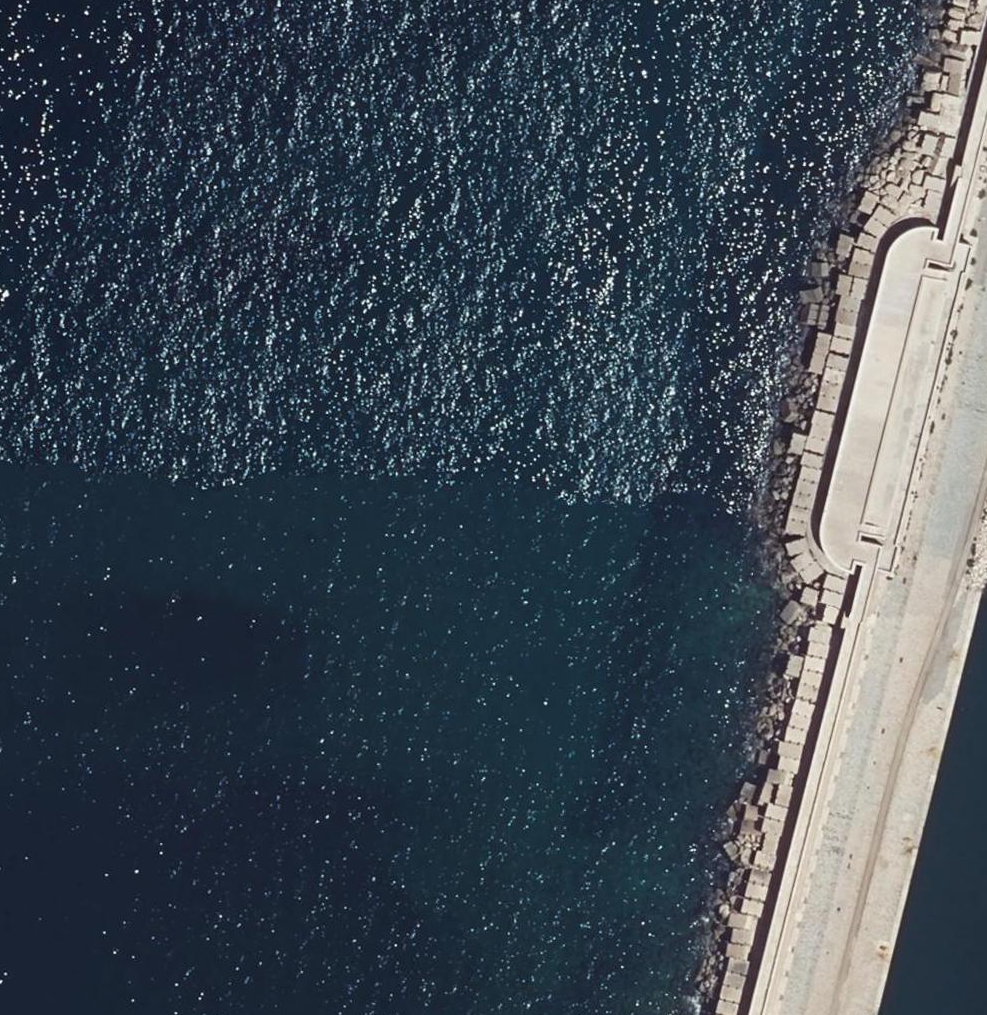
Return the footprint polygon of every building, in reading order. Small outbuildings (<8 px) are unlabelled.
[(986,96),(986,51),(976,94),(986,96)] [(862,561),(852,597),(846,625),(840,624),(838,633),(843,635),(749,1014),(764,1014),(874,578),(876,569),(890,572),(897,543),(895,542),(961,271),(965,272),(972,243),(957,240),(986,119),(986,96),(976,94),(960,163),(955,161),(951,173),(957,174),(942,237),(934,234),(937,222),(923,220),(910,223),(899,230),(890,239),(885,251),(818,524),(817,534),(820,547),(827,558),(837,566),(849,571),(851,559),(862,561)] [(945,100),(939,127),(952,130),(959,103),(945,100)] [(876,569),(874,578),(888,582),(890,572),(876,569)]
